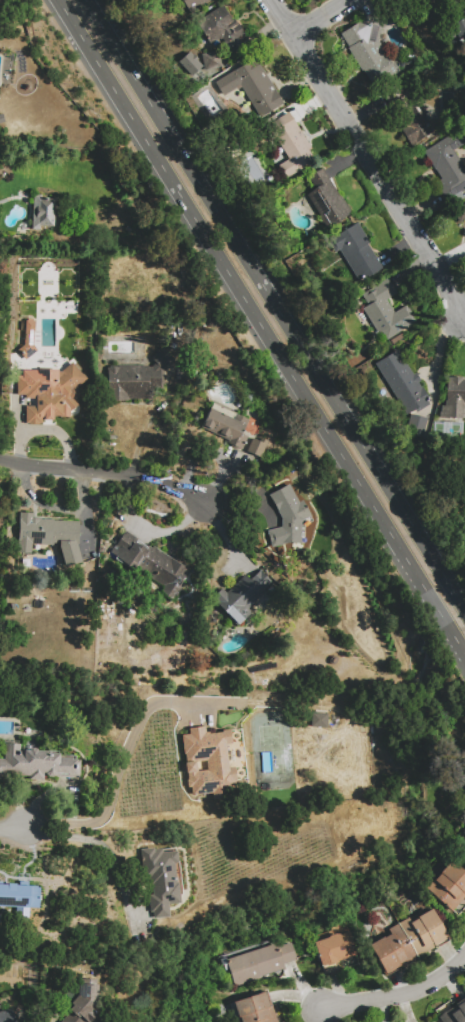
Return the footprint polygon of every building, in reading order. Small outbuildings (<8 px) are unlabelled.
[(182,14),(173,0),(211,0),(191,13),(189,10),(182,14)] [(224,7),(235,25),(231,27),(244,48),(229,57),(222,47),(226,44),(223,40),(212,47),(197,23),(224,7)] [(436,30),(426,17),(438,8),(447,21),(436,30)] [(401,73),(375,89),(364,72),(363,73),(348,50),(350,49),(341,36),(379,12),(389,27),(382,31),(379,43),(394,66),(396,65),(401,73)] [(450,20),(464,14),(464,48),(464,47),(461,48),(460,44),(451,48),(443,30),(453,25),(450,20)] [(220,53),(223,69),(205,72),(202,56),(220,53)] [(256,59),(285,106),(262,120),(241,87),(225,98),(217,84),(256,59)] [(384,95),(398,86),(405,97),(409,94),(434,134),(412,147),(402,131),(406,129),(384,95)] [(288,180),(280,167),(290,161),(269,127),(290,115),(312,150),(310,152),(316,162),(288,180)] [(464,129),(464,131),(464,146),(455,152),(464,168),(464,193),(447,204),(436,185),(443,181),(437,171),(436,172),(425,154),(464,129)] [(310,179),(324,170),(341,198),(342,197),(353,215),(328,230),(307,196),(317,190),(310,179)] [(53,225),(40,225),(40,229),(32,228),(33,194),(42,194),(42,198),(55,199),(53,225)] [(454,212),(464,206),(464,222),(460,225),(454,212)] [(337,254),(330,242),(358,225),(370,245),(368,246),(383,271),(369,279),(368,277),(360,282),(340,251),(337,254)] [(362,294),(388,278),(397,293),(386,300),(394,313),(406,305),(417,323),(416,324),(388,341),(383,334),(380,336),(373,325),(365,311),(370,307),(362,294)] [(24,345),(25,328),(34,329),(34,330),(38,330),(37,345),(33,345),(38,350),(26,359),(18,350),(24,345)] [(162,349),(174,361),(164,371),(165,391),(154,391),(154,401),(129,401),(129,403),(109,403),(109,370),(111,370),(111,368),(149,368),(149,369),(153,369),(157,365),(152,360),(162,349)] [(428,397),(414,406),(412,403),(404,408),(376,363),(398,349),(414,374),(416,373),(421,381),(418,382),(428,397)] [(57,376),(72,362),(87,378),(76,388),(78,390),(79,391),(79,394),(79,396),(78,397),(77,398),(78,400),(77,401),(78,402),(77,403),(80,407),(72,414),(69,410),(68,411),(63,404),(63,416),(50,416),(49,415),(42,415),(42,423),(40,423),(40,424),(29,424),(29,423),(26,423),(26,406),(28,406),(28,398),(26,398),(26,394),(18,394),(18,376),(57,376)] [(451,379),(464,380),(464,381),(464,420),(442,419),(443,408),(447,408),(448,380),(451,380),(451,379)] [(243,452),(228,444),(230,442),(202,429),(210,410),(211,411),(214,405),(250,422),(243,436),(249,439),(243,452)] [(423,441),(406,437),(412,416),(429,420),(423,441)] [(266,441),(252,436),(245,450),(259,456),(266,441)] [(304,503),(312,518),(302,523),(302,545),(288,545),(273,549),(269,533),(282,530),(283,520),(271,497),(290,486),(300,505),(304,503)] [(82,561),(65,566),(58,544),(32,544),(32,552),(19,552),(20,512),(33,512),(33,518),(54,519),(54,521),(78,521),(78,545),(82,561)] [(125,530),(136,538),(134,541),(136,543),(137,541),(147,547),(148,546),(153,548),(154,546),(190,569),(182,581),(185,583),(174,600),(128,571),(129,568),(115,559),(116,557),(110,553),(125,530)] [(261,572),(272,584),(262,593),(264,596),(249,611),(253,615),(239,627),(213,600),(223,590),(228,595),(247,577),(251,581),(261,572)] [(311,712),(310,726),(326,727),(327,713),(311,712)] [(231,729),(232,740),(226,740),(229,767),(235,766),(238,790),(223,792),(224,798),(213,800),(213,793),(193,795),(192,787),(189,787),(188,780),(189,780),(188,774),(187,774),(185,763),(196,761),(198,771),(208,770),(206,759),(215,749),(214,746),(197,748),(192,757),(185,758),(182,735),(190,735),(189,729),(205,727),(206,733),(209,732),(209,734),(222,733),(222,730),(231,729)] [(5,781),(0,781),(0,759),(4,759),(5,743),(20,744),(20,749),(30,750),(31,748),(36,748),(38,750),(60,752),(60,755),(81,756),(80,778),(56,777),(56,774),(53,777),(48,777),(46,774),(46,773),(44,773),(44,780),(29,780),(30,776),(5,775),(5,781)] [(150,911),(141,849),(154,847),(154,849),(162,848),(162,850),(176,848),(183,894),(180,895),(181,902),(168,904),(170,915),(154,918),(153,911),(150,911)] [(451,860),(464,872),(464,896),(452,911),(427,889),(441,873),(440,873),(451,860)] [(29,909),(0,908),(0,882),(30,883),(29,885),(36,885),(37,887),(39,887),(39,908),(29,908),(29,909)] [(369,945),(384,937),(390,934),(388,929),(409,917),(411,922),(418,918),(417,917),(432,909),(449,939),(386,975),(369,945)] [(358,963),(325,974),(322,965),(321,965),(314,942),(327,938),(330,935),(335,934),(339,935),(348,932),(358,963)] [(276,943),(277,946),(290,942),(296,959),(283,964),(285,968),(261,977),(261,978),(235,986),(226,960),(276,943)] [(100,1018),(97,1021),(61,1021),(70,1011),(67,1008),(78,995),(78,984),(97,984),(97,996),(96,996),(96,1004),(92,1008),(97,1012),(95,1014),(100,1018)] [(267,990),(277,1021),(238,1021),(231,1002),(267,990)] [(439,1017),(464,999),(464,1021),(434,1021),(440,1018),(439,1017)] [(12,1008),(17,1021),(0,1021),(0,1012),(12,1008)]
